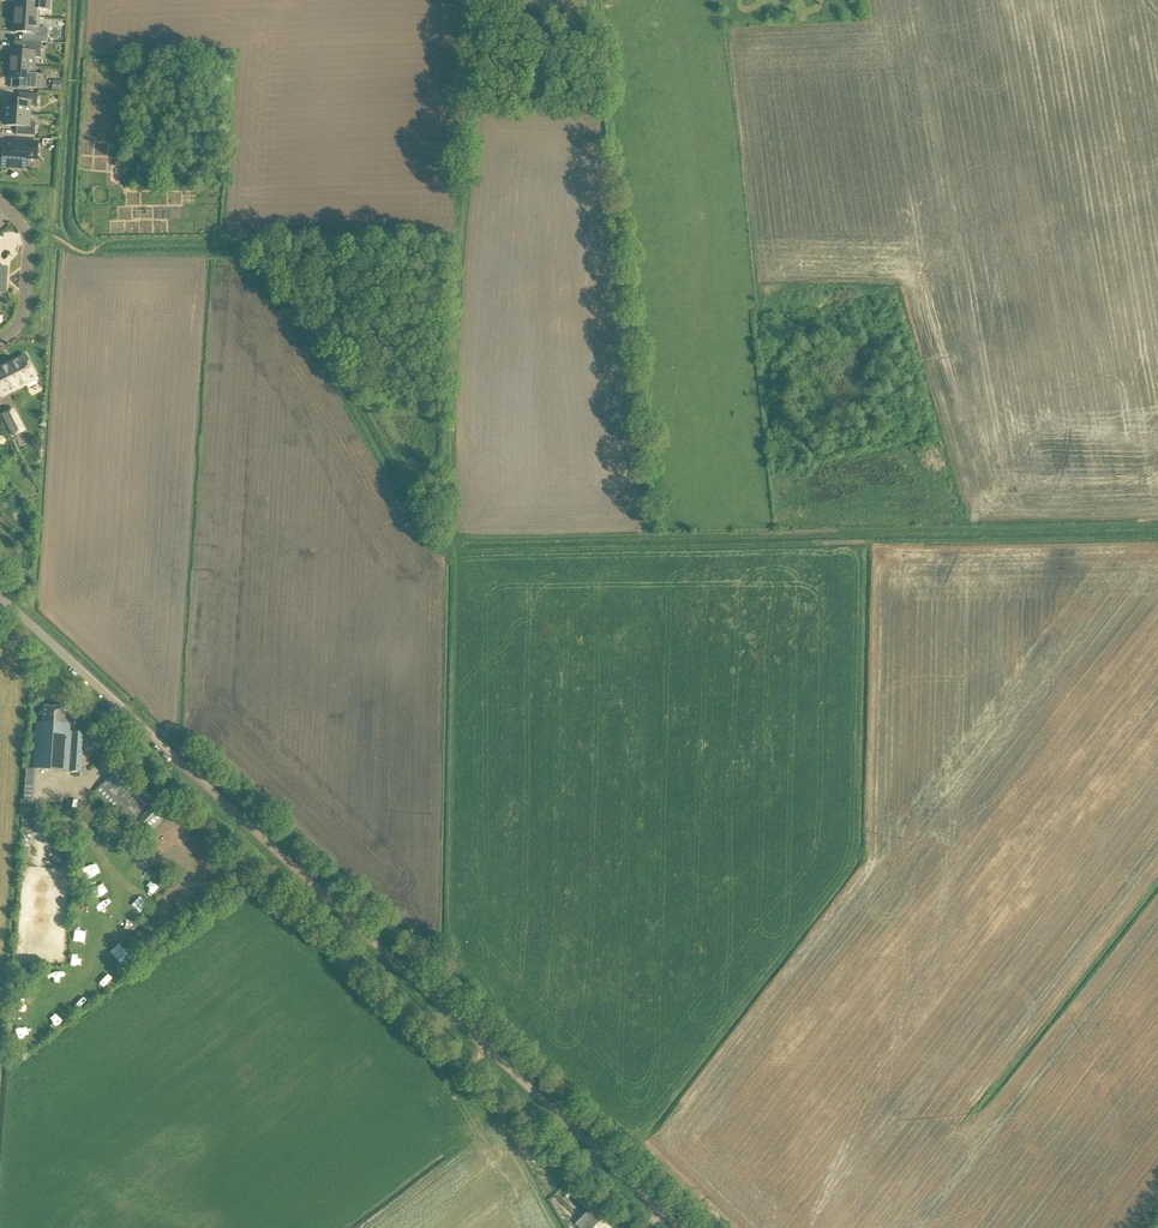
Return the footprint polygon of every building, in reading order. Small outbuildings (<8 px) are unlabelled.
[(14,17),(39,19),(39,10),(49,10),(50,0),(30,0),(30,1),(28,3),(15,2),(14,17)] [(39,19),(14,17),(13,32),(26,33),(28,35),(27,42),(47,43),(48,29),(38,28),(39,19)] [(11,50),(10,65),(35,67),(35,58),(41,59),(42,45),(26,44),(26,50),(24,52),(11,50)] [(35,67),(10,65),(9,80),(22,80),(24,82),(23,88),(39,89),(43,90),(44,76),(40,76),(34,75),(35,67)] [(53,81),(53,91),(61,91),(62,81),(53,81)] [(6,100),(6,113),(30,115),(30,107),(37,107),(38,95),(19,93),(19,100),(6,100)] [(30,115),(6,113),(5,126),(17,127),(17,135),(35,137),(36,122),(29,122),(30,115)] [(3,149),(2,168),(27,170),(28,159),(37,160),(38,143),(13,141),(12,150),(3,149)] [(37,379),(26,356),(0,369),(0,396),(1,397),(37,379)] [(15,408),(2,415),(13,437),(26,430),(15,408)] [(84,731),(70,730),(72,707),(45,705),(44,721),(36,720),(33,767),(82,771),(84,731)] [(167,822),(174,816),(158,800),(139,819),(152,831),(164,820),(167,822)] [(119,839),(111,849),(121,857),(129,847),(119,839)] [(590,1209),(576,1223),(582,1227),(593,1227),(601,1220),(590,1209)]
